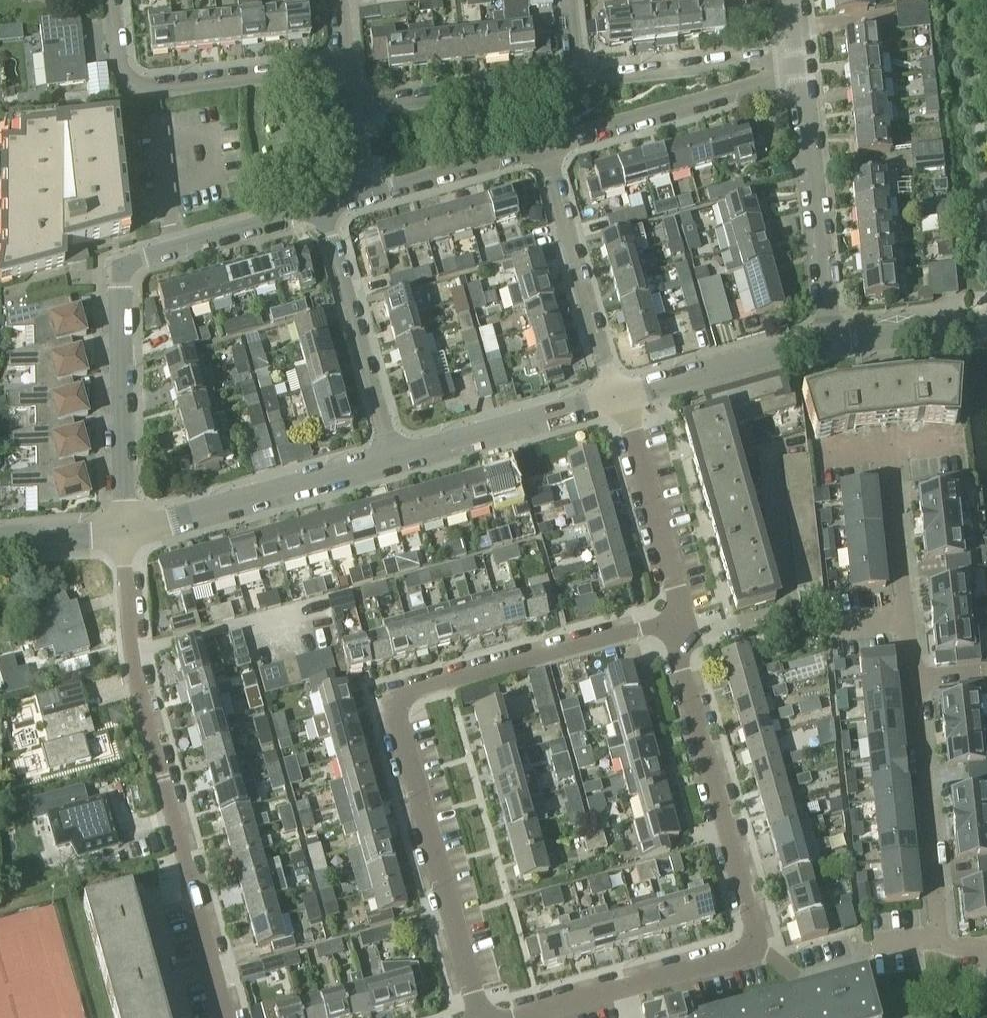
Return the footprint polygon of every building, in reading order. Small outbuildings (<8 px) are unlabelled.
[(283,11),(284,11),(287,37),(309,35),(306,9),(309,8),(308,0),(282,0),(283,11)] [(478,0),(466,0),(467,8),(479,7),(478,0)] [(505,19),(509,57),(534,54),(534,53),(532,42),(530,24),(529,24),(521,25),(519,10),(528,9),(551,6),(551,0),(502,0),(505,19)] [(650,1),(655,42),(678,39),(674,9),(673,0),(659,0),(650,1)] [(720,2),(720,4),(721,4),(722,15),(745,12),(744,0),(738,0),(720,2)] [(833,14),(865,11),(864,0),(832,0),(833,14)] [(650,1),(626,4),(631,44),(655,42),(650,1)] [(925,1),(894,5),(896,17),(914,15),(927,14),(925,1)] [(442,2),(430,3),(431,12),(443,11),(442,2)] [(431,12),(430,3),(418,5),(419,14),(431,12)] [(597,22),(595,23),(596,39),(599,38),(599,41),(604,45),(607,45),(608,47),(631,44),(626,4),(603,6),(604,13),(600,14),(596,18),(597,22)] [(720,4),(697,7),(700,37),(724,34),(723,25),(722,15),(721,4),(720,4)] [(406,6),(358,11),(359,21),(407,16),(406,6)] [(697,7),(674,9),(678,39),(700,37),(697,7)] [(283,11),(262,13),(265,40),(287,37),(284,11),(283,11)] [(745,12),(722,15),(723,25),(724,25),(746,23),(745,12)] [(262,13),(239,16),(242,43),(265,40),(262,13)] [(914,15),(896,17),(897,30),(928,26),(927,14),(914,15)] [(239,16),(217,18),(220,45),(242,43),(239,16)] [(79,17),(39,20),(47,88),(87,84),(79,17)] [(217,18),(194,21),(197,48),(220,45),(217,18)] [(494,29),(482,30),(485,60),(509,57),(505,19),(493,21),(494,29)] [(194,21),(172,23),(175,50),(197,48),(194,21)] [(175,50),(172,23),(149,26),(152,53),(175,50)] [(433,25),(408,28),(410,38),(413,68),(437,65),(434,35),(433,25)] [(393,29),(369,32),(373,65),(388,63),(389,71),(413,68),(410,38),(394,40),(393,29)] [(843,33),(846,57),(878,54),(875,29),(843,33)] [(482,30),(458,33),(461,62),(485,60),(482,30)] [(458,33),(434,35),(437,65),(461,62),(458,33)] [(549,40),(532,42),(534,53),(550,51),(549,40)] [(846,57),(849,82),(881,78),(878,54),(846,57)] [(919,58),(921,74),(933,73),(931,57),(919,58)] [(921,74),(924,98),(936,97),(933,73),(921,74)] [(849,82),(851,106),(884,102),(881,78),(849,82)] [(87,95),(64,97),(65,106),(88,104),(87,95)] [(936,97),(924,98),(926,114),(938,113),(936,97)] [(851,106),(854,130),(886,127),(884,102),(851,106)] [(63,266),(63,265),(77,261),(74,249),(129,234),(122,209),(126,208),(118,181),(123,180),(115,154),(120,152),(112,124),(56,130),(55,117),(4,123),(0,148),(0,151),(4,152),(0,178),(0,181),(4,182),(0,207),(0,211),(4,212),(0,237),(0,241),(4,242),(0,267),(0,284),(63,266)] [(886,127),(854,130),(857,155),(889,152),(886,127)] [(725,131),(703,137),(711,165),(724,161),(726,168),(734,166),(735,168),(753,163),(744,132),(734,135),(732,129),(725,131)] [(703,137),(681,143),(689,171),(711,165),(703,137)] [(681,143),(659,150),(667,177),(689,171),(681,143)] [(911,147),(912,159),(942,156),(941,144),(911,147)] [(659,150),(638,156),(645,183),(667,177),(659,150)] [(638,156),(615,162),(623,189),(645,183),(638,156)] [(942,156),(912,159),(913,172),(944,169),(942,156)] [(589,157),(577,160),(581,172),(592,168),(589,157)] [(623,189),(615,162),(592,168),(596,181),(585,184),(591,204),(603,200),(602,195),(623,189)] [(851,177),(853,201),(886,197),(896,196),(894,172),(884,173),(851,177)] [(739,181),(717,187),(720,199),(743,193),(739,181)] [(945,182),(933,183),(934,192),(946,191),(945,182)] [(720,199),(717,187),(705,190),(709,202),(720,199)] [(507,193),(486,199),(494,226),(515,220),(507,193)] [(688,195),(673,199),(676,211),(691,207),(688,195)] [(716,207),(722,229),(756,219),(750,197),(716,207)] [(853,201),(856,225),(889,221),(886,197),(853,201)] [(486,199),(464,205),(472,232),(494,226),(486,199)] [(676,211),(673,199),(659,203),(662,214),(676,211)] [(935,202),(936,216),(948,215),(947,201),(935,202)] [(464,205),(442,211),(450,239),(472,232),(464,205)] [(642,208),(629,211),(632,223),(645,219),(642,208)] [(442,211),(420,218),(427,245),(450,239),(442,211)] [(632,223),(629,211),(607,218),(610,229),(632,223)] [(948,215),(936,216),(937,230),(949,229),(948,215)] [(420,218),(397,224),(405,251),(427,245),(420,218)] [(659,222),(666,244),(677,241),(671,219),(659,222)] [(728,251),(736,249),(736,248),(762,241),(756,219),(722,229),(728,251)] [(856,225),(859,250),(891,246),(890,233),(900,232),(899,220),(889,221),(856,225)] [(405,251),(397,224),(375,230),(379,248),(364,253),(371,276),(389,271),(385,257),(405,251)] [(680,228),(684,240),(695,236),(692,225),(680,228)] [(600,239),(606,261),(633,254),(629,241),(642,237),(639,227),(627,231),(600,239)] [(695,236),(684,240),(687,251),(698,248),(695,236)] [(532,239),(500,248),(503,259),(536,250),(532,239)] [(677,241),(666,244),(669,256),(681,253),(677,241)] [(765,250),(762,241),(736,248),(736,249),(740,264),(733,266),(735,273),(768,263),(768,261),(771,260),(768,249),(765,250)] [(952,256),(951,244),(937,245),(939,257),(952,256)] [(859,250),(861,275),(894,271),(891,246),(859,250)] [(503,259),(500,248),(484,253),(487,264),(503,259)] [(606,261),(612,283),(639,275),(646,273),(640,252),(633,254),(606,261)] [(289,254),(267,260),(275,287),(295,282),(298,291),(312,287),(303,257),(299,258),(294,256),(290,257),(289,254)] [(470,256),(456,260),(459,272),(473,268),(470,256)] [(513,273),(517,286),(544,278),(537,256),(510,264),(500,267),(503,275),(513,273)] [(267,260),(245,267),(252,294),(275,287),(267,260)] [(459,272),(456,260),(441,264),(445,276),(459,272)] [(742,271),(748,292),(775,285),(768,263),(735,273),(742,271)] [(953,265),(941,266),(944,295),(956,294),(953,265)] [(944,295),(941,266),(928,267),(931,297),(944,295)] [(245,267),(223,273),(231,300),(252,294),(245,267)] [(428,269),(411,273),(414,284),(431,280),(428,269)] [(693,272),(696,284),(707,280),(704,269),(693,272)] [(894,271),(861,275),(864,299),(897,296),(894,271)] [(223,273),(201,279),(209,306),(231,300),(223,273)] [(414,284),(411,273),(390,279),(393,290),(414,284)] [(687,274),(675,277),(679,288),(690,285),(687,274)] [(612,283),(618,305),(646,298),(639,275),(612,283)] [(511,311),(523,308),(550,300),(544,278),(517,286),(505,289),(511,311)] [(201,279),(179,285),(186,312),(209,306),(201,279)] [(707,280),(696,284),(699,295),(711,292),(707,280)] [(466,287),(470,299),(481,296),(478,284),(466,287)] [(186,312),(179,285),(156,292),(164,319),(173,351),(196,345),(192,333),(186,312)] [(690,285),(679,288),(685,310),(697,307),(690,285)] [(775,285),(748,292),(755,315),(781,308),(775,285)] [(449,291),(452,304),(464,300),(460,288),(449,291)] [(382,300),(388,322),(416,314),(410,292),(382,300)] [(481,296),(470,299),(473,310),(484,307),(481,296)] [(618,305),(625,327),(652,319),(646,298),(618,305)] [(33,331),(33,349),(70,340),(85,336),(85,334),(87,334),(86,313),(79,313),(78,311),(72,312),(69,299),(5,316),(5,331),(33,331)] [(464,300),(452,304),(456,316),(468,313),(464,300)] [(523,308),(529,330),(556,322),(550,300),(523,308)] [(152,301),(144,303),(145,332),(158,328),(154,315),(156,314),(155,312),(152,301)] [(714,302),(702,305),(708,326),(720,323),(714,302)] [(303,303),(281,309),(284,320),(306,314),(303,303)] [(697,307),(685,310),(691,331),(703,328),(697,307)] [(284,320),(281,309),(268,313),(271,324),(284,320)] [(388,322),(394,343),(422,336),(416,314),(388,322)] [(258,315),(237,321),(240,333),(262,327),(258,315)] [(292,325),(298,347),(325,339),(319,318),(292,325)] [(652,319),(625,327),(631,349),(644,346),(647,357),(672,350),(669,338),(658,341),(652,319)] [(237,321),(221,325),(224,337),(240,333),(237,321)] [(529,330),(535,351),(562,344),(556,322),(529,330)] [(479,331),(482,343),(493,339),(490,328),(479,331)] [(192,333),(196,345),(207,342),(204,330),(192,333)] [(461,335),(465,347),(476,344),(473,332),(461,335)] [(394,343),(400,365),(428,358),(422,336),(394,343)] [(298,347),(305,369),(331,361),(325,339),(298,347)] [(493,339),(482,343),(485,354),(497,351),(493,339)] [(34,371),(34,389),(34,390),(71,380),(86,376),(85,374),(87,374),(87,353),(80,353),(79,351),(73,352),(70,340),(33,349),(6,356),(6,371),(34,371)] [(248,347),(252,360),(263,356),(260,344),(248,347)] [(476,344),(465,347),(468,360),(480,357),(476,344)] [(562,344),(535,351),(542,374),(545,386),(563,381),(559,370),(569,367),(562,344)] [(230,352),(234,364),(245,361),(242,349),(230,352)] [(164,361),(170,382),(196,375),(190,354),(164,361)] [(263,356),(252,360),(255,372),(267,369),(263,356)] [(400,365),(406,387),(434,379),(428,358),(400,365)] [(245,361),(234,364),(237,377),(249,374),(245,361)] [(293,372),(299,394),(338,383),(331,361),(305,369),(293,372)] [(488,365),(491,376),(494,388),(506,384),(503,373),(499,361),(488,365)] [(483,366),(471,369),(480,401),(492,398),(483,366)] [(170,382),(176,404),(211,395),(213,394),(210,381),(212,380),(209,371),(196,375),(170,382)] [(910,379),(879,382),(884,430),(915,427),(914,422),(922,421),(922,425),(954,428),(957,379),(925,377),(925,383),(910,385),(910,379)] [(765,385),(750,389),(759,419),(793,410),(791,378),(765,385)] [(434,379),(406,387),(413,410),(440,402),(434,379)] [(35,411),(35,429),(35,430),(71,420),(72,421),(87,416),(87,415),(88,415),(88,393),(81,393),(80,391),(74,392),(71,380),(34,390),(34,389),(7,397),(7,411),(35,411)] [(884,430),(879,382),(848,385),(849,391),(834,393),(832,387),(802,396),(815,443),(846,434),(844,429),(853,428),(853,434),(884,430)] [(299,394),(306,415),(344,405),(338,383),(299,394)] [(260,391),(264,404),(275,400),(272,388),(260,391)] [(750,389),(716,399),(725,429),(759,419),(750,389)] [(242,396),(246,408),(257,405),(254,393),(242,396)] [(176,404),(182,426),(208,419),(205,405),(213,403),(211,395),(176,404)] [(275,400),(264,404),(267,416),(279,413),(278,410),(291,407),(289,399),(282,401),(282,399),(275,400)] [(694,425),(684,428),(688,442),(688,444),(693,443),(695,451),(690,452),(692,458),(693,459),(701,489),(739,478),(725,429),(716,399),(689,407),(694,425)] [(257,405),(246,408),(249,421),(261,418),(257,405)] [(344,405),(306,415),(308,425),(320,422),(324,435),(350,428),(344,405)] [(182,426),(189,448),(215,441),(211,428),(225,424),(222,415),(208,419),(182,426)] [(35,451),(36,469),(36,470),(73,460),(73,461),(88,456),(87,455),(89,455),(89,433),(81,434),(81,431),(75,433),(72,421),(71,420),(35,430),(35,429),(8,437),(8,451),(35,451)] [(281,422),(270,425),(276,449),(287,446),(281,422)] [(263,427),(252,430),(259,454),(270,451),(263,427)] [(215,441),(189,448),(195,471),(221,464),(215,441)] [(566,460),(573,482),(599,474),(593,452),(581,456),(566,460)] [(807,456),(782,459),(783,471),(808,468),(807,456)] [(36,470),(36,469),(9,477),(9,491),(36,491),(37,509),(61,508),(61,504),(89,497),(88,495),(90,495),(90,474),(82,474),(82,471),(76,473),(73,461),(73,460),(36,470)] [(808,468),(783,471),(785,483),(809,480),(808,468)] [(505,470),(482,476),(491,510),(509,505),(514,521),(528,517),(519,484),(509,487),(505,470)] [(470,479),(459,482),(468,516),(491,510),(482,476),(480,476),(479,473),(469,476),(470,479)] [(573,482),(579,503),(581,503),(605,496),(599,474),(573,482)] [(545,479),(548,489),(562,485),(559,475),(545,479)] [(918,494),(920,515),(957,511),(955,490),(961,489),(960,476),(935,479),(937,492),(918,494)] [(739,478),(701,489),(710,520),(710,522),(712,528),(716,527),(719,535),(714,536),(715,538),(718,550),(757,539),(739,478)] [(446,485),(435,489),(445,522),(468,516),(459,482),(457,482),(456,479),(445,482),(446,485)] [(809,480),(785,483),(786,495),(811,492),(809,480)] [(841,489),(843,509),(875,506),(873,485),(841,489)] [(435,489),(412,495),(422,529),(445,522),(435,489)] [(548,489),(528,494),(533,511),(553,505),(548,489)] [(827,491),(814,492),(815,504),(828,503),(827,491)] [(811,492),(786,495),(787,507),(812,504),(811,492)] [(412,495),(389,501),(399,535),(422,529),(412,495)] [(579,503),(585,526),(612,518),(605,496),(581,503),(579,503)] [(389,501),(365,507),(375,541),(399,535),(389,501)] [(812,504),(787,507),(788,519),(813,516),(812,504)] [(843,509),(845,530),(878,526),(875,506),(843,509)] [(365,507),(342,513),(352,547),(375,541),(365,507)] [(829,511),(820,512),(821,525),(831,524),(829,511)] [(919,515),(922,538),(959,534),(957,511),(920,515),(919,515)] [(342,513),(319,520),(328,554),(352,547),(342,513)] [(813,516),(788,519),(790,531),(815,528),(813,516)] [(585,526),(591,548),(618,540),(612,518),(585,526)] [(319,520),(296,526),(305,560),(328,554),(319,520)] [(296,526),(273,532),(282,566),(305,560),(296,526)] [(845,530),(847,550),(880,546),(878,526),(845,530)] [(550,527),(539,530),(541,537),(552,533),(550,527)] [(815,528),(790,531),(791,543),(816,540),(815,528)] [(508,529),(498,532),(502,546),(513,543),(508,529)] [(822,532),(824,552),(834,551),(832,531),(822,532)] [(273,532),(250,538),(259,572),(282,566),(273,532)] [(502,546),(498,532),(487,535),(491,549),(502,546)] [(944,559),(945,571),(970,568),(969,556),(962,557),(959,534),(922,538),(922,540),(923,540),(925,561),(944,559)] [(250,538),(226,545),(235,579),(259,572),(250,538)] [(757,539),(718,550),(727,582),(727,583),(729,589),(734,588),(736,596),(731,597),(732,599),(736,614),(774,602),(757,539)] [(591,548),(597,569),(624,562),(618,540),(591,548)] [(816,540),(791,543),(792,554),(817,552),(816,540)] [(461,541),(451,544),(455,559),(466,556),(461,541)] [(564,545),(567,555),(580,551),(578,541),(564,545)] [(455,559),(451,544),(440,547),(444,562),(455,559)] [(226,545),(203,551),(212,585),(235,579),(226,545)] [(847,550),(849,570),(882,566),(880,546),(847,550)] [(516,549),(503,552),(507,566),(520,562),(516,549)] [(203,551),(180,557),(190,591),(212,585),(203,551)] [(834,551),(824,552),(825,561),(835,560),(834,551)] [(507,566),(503,552),(491,556),(494,569),(507,566)] [(817,552),(792,554),(794,566),(819,564),(817,552)] [(415,554),(405,556),(409,571),(419,568),(415,554)] [(395,561),(382,565),(386,577),(409,571),(405,556),(394,559),(395,561)] [(167,597),(178,594),(190,591),(180,557),(157,563),(167,597)] [(473,560),(460,564),(464,577),(477,574),(473,560)] [(624,562),(597,569),(603,591),(631,584),(624,562)] [(584,563),(550,572),(553,582),(586,572),(584,563)] [(460,564),(438,570),(442,583),(464,577),(460,564)] [(819,564),(794,566),(795,578),(820,576),(819,564)] [(369,566),(358,569),(362,583),(373,580),(369,566)] [(882,566),(849,570),(851,592),(884,588),(882,566)] [(928,587),(930,608),(967,604),(967,605),(974,605),(970,568),(945,571),(947,585),(928,587)] [(362,583),(358,569),(348,572),(352,586),(362,583)] [(438,570),(416,576),(420,589),(442,583),(438,570)] [(836,572),(826,573),(828,584),(837,583),(836,572)] [(416,576),(403,579),(409,603),(423,600),(420,589),(416,576)] [(820,576),(795,578),(796,590),(821,587),(820,576)] [(322,578),(311,581),(316,596),(326,593),(322,578)] [(516,597),(524,626),(546,620),(545,616),(556,613),(545,578),(526,583),(529,594),(516,597)] [(316,596),(311,581),(301,584),(305,599),(316,596)] [(492,596),(502,632),(524,626),(516,597),(513,583),(503,586),(505,593),(492,596)] [(385,584),(372,587),(375,601),(389,597),(385,584)] [(579,598),(571,600),(576,616),(597,610),(590,585),(576,588),(579,598)] [(375,601),(372,587),(358,591),(362,604),(375,601)] [(821,587),(796,590),(800,605),(823,599),(821,587)] [(190,591),(178,594),(184,616),(169,621),(173,635),(200,627),(196,613),(190,591)] [(276,591),(266,594),(270,608),(280,605),(276,591)] [(469,598),(480,638),(502,632),(492,596),(491,592),(469,598)] [(24,618),(35,653),(51,649),(55,660),(90,650),(76,603),(69,605),(64,593),(46,603),(48,611),(24,618)] [(350,593),(328,599),(332,613),(353,607),(350,593)] [(270,608),(266,594),(255,597),(259,611),(270,608)] [(447,604),(458,644),(480,638),(469,598),(447,604)] [(823,599),(800,605),(803,617),(824,611),(823,599)] [(229,604),(219,607),(223,621),(233,618),(229,604)] [(425,610),(436,649),(458,644),(447,604),(425,610)] [(930,609),(932,631),(970,627),(967,605),(967,604),(930,608),(930,609)] [(223,621),(219,607),(208,610),(212,624),(223,621)] [(403,616),(413,656),(436,649),(425,610),(403,616)] [(384,633),(392,661),(413,656),(403,616),(402,617),(403,620),(395,622),(397,629),(384,633)] [(970,627),(932,631),(932,633),(933,633),(935,654),(954,652),(955,666),(980,663),(978,649),(976,628),(970,628),(970,627)] [(240,632),(228,635),(231,646),(243,643),(240,632)] [(362,639),(370,667),(392,661),(384,633),(362,639)] [(180,674),(176,675),(179,685),(183,684),(211,676),(211,677),(221,674),(212,639),(182,648),(185,660),(177,662),(180,674)] [(340,648),(347,673),(347,672),(347,673),(370,667),(362,639),(339,645),(340,648)] [(771,641),(757,645),(760,655),(774,651),(771,641)] [(243,643),(232,646),(239,670),(250,666),(243,643)] [(329,651),(336,675),(347,673),(340,648),(329,651)] [(720,655),(726,678),(752,671),(746,648),(720,655)] [(324,680),(332,677),(336,675),(329,651),(317,654),(324,680)] [(305,658),(312,683),(324,680),(317,654),(305,658)] [(859,659),(861,680),(894,676),(892,656),(859,659)] [(0,662),(0,674),(6,696),(31,688),(26,669),(16,672),(12,658),(0,662)] [(87,658),(56,667),(60,679),(91,670),(87,658)] [(301,686),(309,684),(312,683),(305,658),(294,661),(301,686)] [(289,689),(301,686),(294,661),(282,664),(289,689)] [(842,661),(833,662),(834,672),(843,671),(842,661)] [(277,692),(289,689),(282,664),(270,667),(277,692)] [(777,664),(764,668),(767,678),(780,674),(777,664)] [(265,696),(277,692),(270,667),(258,670),(265,696)] [(632,668),(591,680),(598,704),(605,702),(611,700),(639,693),(632,668)] [(537,710),(539,720),(556,716),(553,706),(543,669),(527,673),(537,710)] [(726,678),(732,700),(758,693),(752,671),(726,678)] [(240,678),(243,690),(256,687),(253,675),(240,678)] [(211,676),(183,684),(189,706),(217,698),(219,697),(231,694),(229,684),(214,688),(211,677),(211,676)] [(861,680),(863,700),(896,696),(894,676),(861,680)] [(318,696),(323,716),(351,708),(345,686),(335,689),(332,677),(324,680),(312,683),(309,684),(313,698),(318,696)] [(940,701),(942,722),(979,718),(977,697),(983,697),(982,683),(957,686),(959,699),(940,701)] [(80,686),(35,699),(39,713),(40,712),(49,745),(41,748),(48,774),(90,762),(83,737),(87,736),(81,714),(88,713),(80,686)] [(783,686),(770,690),(773,699),(786,695),(783,686)] [(256,687),(243,690),(247,703),(259,700),(256,687)] [(498,687),(474,694),(477,704),(500,698),(498,687)] [(836,693),(837,703),(846,702),(845,692),(836,693)] [(611,700),(605,702),(612,726),(645,717),(639,693),(611,700)] [(732,700),(739,722),(765,715),(758,693),(732,700)] [(863,700),(865,720),(898,717),(896,696),(863,700)] [(217,698),(189,706),(195,727),(223,720),(225,719),(219,697),(217,698)] [(559,704),(562,714),(578,710),(575,699),(559,704)] [(817,701),(798,706),(801,718),(821,712),(817,701)] [(846,702),(837,703),(838,713),(847,712),(846,702)] [(473,713),(480,737),(509,729),(502,705),(473,713)] [(122,708),(108,712),(111,721),(117,725),(126,722),(122,708)] [(319,743),(330,740),(329,738),(357,730),(351,708),(323,716),(324,717),(313,720),(319,743)] [(790,708),(776,712),(779,722),(792,718),(790,708)] [(578,710),(562,714),(569,738),(585,734),(578,710)] [(284,713),(271,717),(274,729),(287,726),(284,713)] [(739,722),(745,744),(771,737),(765,715),(739,722)] [(556,716),(539,720),(542,730),(558,726),(556,716)] [(616,741),(605,744),(608,753),(652,741),(645,717),(612,726),(616,741)] [(865,720),(867,740),(900,737),(898,717),(865,720)] [(942,723),(944,745),(982,741),(979,718),(942,722),(942,723)] [(252,722),(255,734),(268,731),(264,719),(252,722)] [(223,720),(195,727),(201,749),(229,742),(223,720)] [(833,721),(816,725),(819,747),(819,748),(835,744),(833,721)] [(287,726),(274,729),(280,751),(293,748),(287,726)] [(480,737),(487,761),(515,753),(509,729),(480,737)] [(330,740),(335,760),(363,752),(357,730),(329,738),(330,740)] [(796,730),(782,734),(785,743),(799,739),(796,730)] [(268,731),(255,734),(259,747),(271,744),(268,731)] [(841,733),(842,743),(849,742),(848,732),(841,733)] [(745,744),(751,766),(777,759),(771,737),(745,744)] [(867,740),(869,761),(902,757),(900,737),(867,740)] [(967,778),(986,776),(986,740),(982,741),(944,745),(944,747),(945,747),(947,768),(966,766),(967,778)] [(652,741),(608,753),(611,763),(621,760),(625,774),(631,772),(658,765),(652,741)] [(229,742),(201,749),(208,772),(235,764),(229,742)] [(849,742),(842,743),(843,753),(850,752),(849,742)] [(572,753),(575,763),(591,758),(589,748),(572,753)] [(335,760),(341,782),(369,774),(363,752),(335,760)] [(802,752),(789,756),(791,765),(805,761),(802,752)] [(274,753),(261,757),(267,779),(280,775),(274,753)] [(487,761),(493,785),(522,778),(515,753),(487,761)] [(550,759),(553,769),(569,764),(566,755),(550,759)] [(283,761),(286,773),(299,770),(296,757),(283,761)] [(870,764),(872,781),(905,778),(903,760),(902,757),(869,761),(870,764)] [(591,758),(575,763),(577,772),(594,768),(591,758)] [(751,766),(757,788),(783,781),(777,759),(751,766)] [(235,764),(208,772),(214,793),(242,786),(253,783),(250,773),(239,776),(235,764)] [(569,764),(553,769),(555,779),(571,774),(569,764)] [(658,765),(631,772),(637,796),(665,788),(658,765)] [(299,770),(286,773),(290,786),(302,782),(299,770)] [(845,772),(846,784),(854,783),(853,771),(845,772)] [(341,782),(347,804),(375,796),(369,774),(341,782)] [(493,785),(500,809),(528,801),(539,798),(533,774),(522,778),(493,785)] [(811,783),(808,774),(795,777),(797,787),(811,783)] [(280,775),(267,779),(270,791),(283,788),(280,775)] [(952,816),(986,812),(986,776),(967,778),(969,792),(950,795),(952,816)] [(872,785),(874,801),(907,798),(905,781),(905,778),(872,781),(872,785)] [(757,788),(763,810),(790,803),(783,781),(757,788)] [(854,783),(846,784),(848,796),(856,795),(854,783)] [(242,786),(214,793),(220,816),(248,808),(259,805),(257,795),(245,798),(242,786)] [(81,787),(27,802),(32,821),(47,816),(56,848),(70,844),(78,858),(86,856),(119,847),(106,799),(86,805),(81,787)] [(665,788),(637,796),(643,819),(644,820),(671,812),(665,788)] [(347,804),(353,826),(381,818),(375,796),(347,804)] [(585,800),(587,810),(604,806),(601,796),(585,800)] [(874,801),(876,822),(909,818),(907,798),(874,801)] [(830,803),(831,815),(843,812),(841,800),(830,803)] [(500,809),(506,833),(534,825),(546,822),(543,810),(531,813),(528,801),(500,809)] [(295,805),(298,818),(311,814),(308,802),(295,805)] [(563,807),(566,816),(582,812),(579,802),(563,807)] [(763,810),(770,832),(796,825),(790,803),(763,810)] [(604,806),(587,810),(590,820),(606,815),(604,806)] [(275,810),(279,823),(291,820),(288,807),(275,810)] [(248,808),(220,816),(226,838),(254,830),(255,829),(267,826),(265,816),(251,820),(248,808)] [(849,812),(851,824),(859,823),(857,811),(849,812)] [(0,814),(0,819),(1,826),(9,825),(12,820),(11,812),(0,814)] [(582,812),(566,816),(568,826),(585,821),(582,812)] [(643,819),(633,822),(640,845),(636,846),(640,859),(670,851),(666,839),(678,836),(671,812),(644,820),(643,819)] [(954,839),(986,835),(986,812),(952,816),(954,839)] [(311,814),(298,818),(302,830),(314,827),(311,814)] [(356,836),(359,848),(387,841),(381,818),(353,826),(343,829),(346,838),(356,836)] [(821,818),(807,822),(810,831),(823,827),(821,818)] [(876,822),(878,842),(911,838),(909,818),(876,822)] [(291,820),(279,823),(282,836),(295,832),(291,820)] [(859,823),(851,824),(852,836),(860,835),(859,823)] [(506,833),(513,857),(541,849),(534,825),(506,833)] [(770,832),(776,854),(802,847),(796,825),(770,832)] [(254,830),(226,838),(232,859),(260,852),(272,848),(269,839),(257,842),(254,830)] [(601,832),(591,835),(596,851),(606,848),(601,832)] [(596,851),(591,835),(582,838),(586,854),(596,851)] [(977,872),(986,871),(986,835),(954,839),(954,840),(955,840),(957,862),(976,860),(977,872)] [(317,836),(304,839),(310,862),(323,858),(317,836)] [(878,842),(880,862),(913,859),(911,838),(878,842)] [(827,840),(813,844),(816,853),(830,850),(827,840)] [(348,852),(354,873),(393,862),(387,841),(359,848),(348,852)] [(861,844),(853,845),(854,856),(862,856),(861,844)] [(541,849),(513,857),(519,881),(547,873),(544,861),(551,859),(548,847),(541,849)] [(776,854),(782,876),(808,869),(802,847),(776,854)] [(287,855),(291,867),(303,864),(300,851),(287,855)] [(260,852),(232,859),(239,882),(266,874),(280,870),(277,861),(264,864),(260,852)] [(679,856),(669,859),(673,875),(683,872),(679,856)] [(323,858),(310,862),(314,874),(326,871),(323,858)] [(880,862),(883,882),(915,879),(913,859),(880,862)] [(359,895),(361,895),(399,884),(393,862),(354,873),(359,895)] [(833,862),(820,866),(822,875),(836,872),(833,862)] [(654,863),(645,865),(649,881),(659,879),(654,863)] [(303,864),(291,867),(294,880),(307,876),(303,864)] [(649,881),(645,865),(635,868),(639,884),(649,881)] [(782,876),(788,898),(814,890),(808,869),(782,876)] [(977,872),(979,886),(960,888),(961,895),(960,895),(963,919),(963,920),(964,922),(986,919),(986,871),(977,872)] [(266,874),(239,882),(245,903),(272,896),(286,892),(283,882),(270,886),(266,874)] [(865,874),(856,875),(858,885),(867,884),(865,874)] [(607,876),(597,879),(602,894),(611,892),(607,876)] [(602,894),(597,879),(587,882),(591,897),(602,894)] [(915,879),(883,882),(885,904),(918,901),(915,879)] [(688,894),(679,896),(688,927),(711,920),(708,911),(705,899),(703,893),(700,880),(685,884),(688,894)] [(399,884),(361,895),(364,904),(374,902),(377,915),(367,917),(370,928),(392,922),(390,913),(405,909),(399,884)] [(868,885),(858,886),(859,898),(869,897),(868,885)] [(319,893),(322,906),(335,902),(331,890),(319,893)] [(558,890),(549,892),(553,908),(563,905),(558,890)] [(662,890),(653,893),(664,933),(688,927),(679,896),(665,900),(662,890)] [(788,898),(794,920),(820,913),(814,890),(788,898)] [(553,908),(549,892),(539,895),(543,911),(553,908)] [(653,893),(629,899),(631,909),(640,940),(664,933),(653,893)] [(114,1017),(164,1017),(130,894),(83,907),(114,1017)] [(299,898),(302,911),(315,908),(312,895),(299,898)] [(272,896),(245,903),(251,925),(279,918),(272,896)] [(849,897),(839,899),(841,907),(851,904),(849,897)] [(335,902),(322,906),(326,918),(338,915),(335,902)] [(616,903),(605,906),(616,947),(640,940),(631,909),(619,913),(616,903)] [(595,919),(583,922),(592,953),(616,947),(605,906),(592,909),(595,919)] [(315,908),(302,911),(306,924),(318,920),(315,908)] [(820,913),(794,920),(800,942),(827,935),(820,913)] [(567,916),(557,919),(557,920),(568,960),(592,953),(583,922),(570,926),(567,916)] [(279,918),(251,925),(258,949),(271,945),(274,954),(295,949),(293,938),(285,940),(279,918)] [(548,932),(523,939),(529,960),(540,957),(543,967),(568,960),(557,920),(552,921),(547,928),(548,932)] [(395,929),(372,935),(375,945),(397,939),(395,929)] [(375,945),(372,935),(360,938),(363,949),(375,945)] [(341,943),(328,947),(331,958),(344,954),(341,943)] [(331,958),(328,947),(315,950),(318,961),(331,958)] [(296,955),(283,959),(286,969),(299,966),(296,955)] [(286,969),(283,959),(262,964),(265,975),(286,969)] [(380,965),(384,981),(392,1008),(414,1002),(410,988),(428,983),(422,963),(382,967),(381,965),(380,965)] [(340,993),(347,1017),(355,1017),(369,1014),(362,988),(359,976),(350,978),(353,990),(340,993)] [(864,979),(720,1017),(875,1017),(864,979)] [(384,981),(362,988),(369,1014),(392,1008),(384,981)] [(318,999),(323,1017),(347,1017),(340,993),(318,999)] [(294,997),(261,1006),(264,1017),(299,1017),(294,997)] [(294,997),(299,1017),(323,1017),(318,999),(297,1005),(295,997),(294,997)] [(686,997),(671,1001),(675,1014),(659,1017),(691,1017),(686,997)] [(655,1005),(641,1009),(643,1017),(658,1017),(655,1005)]
